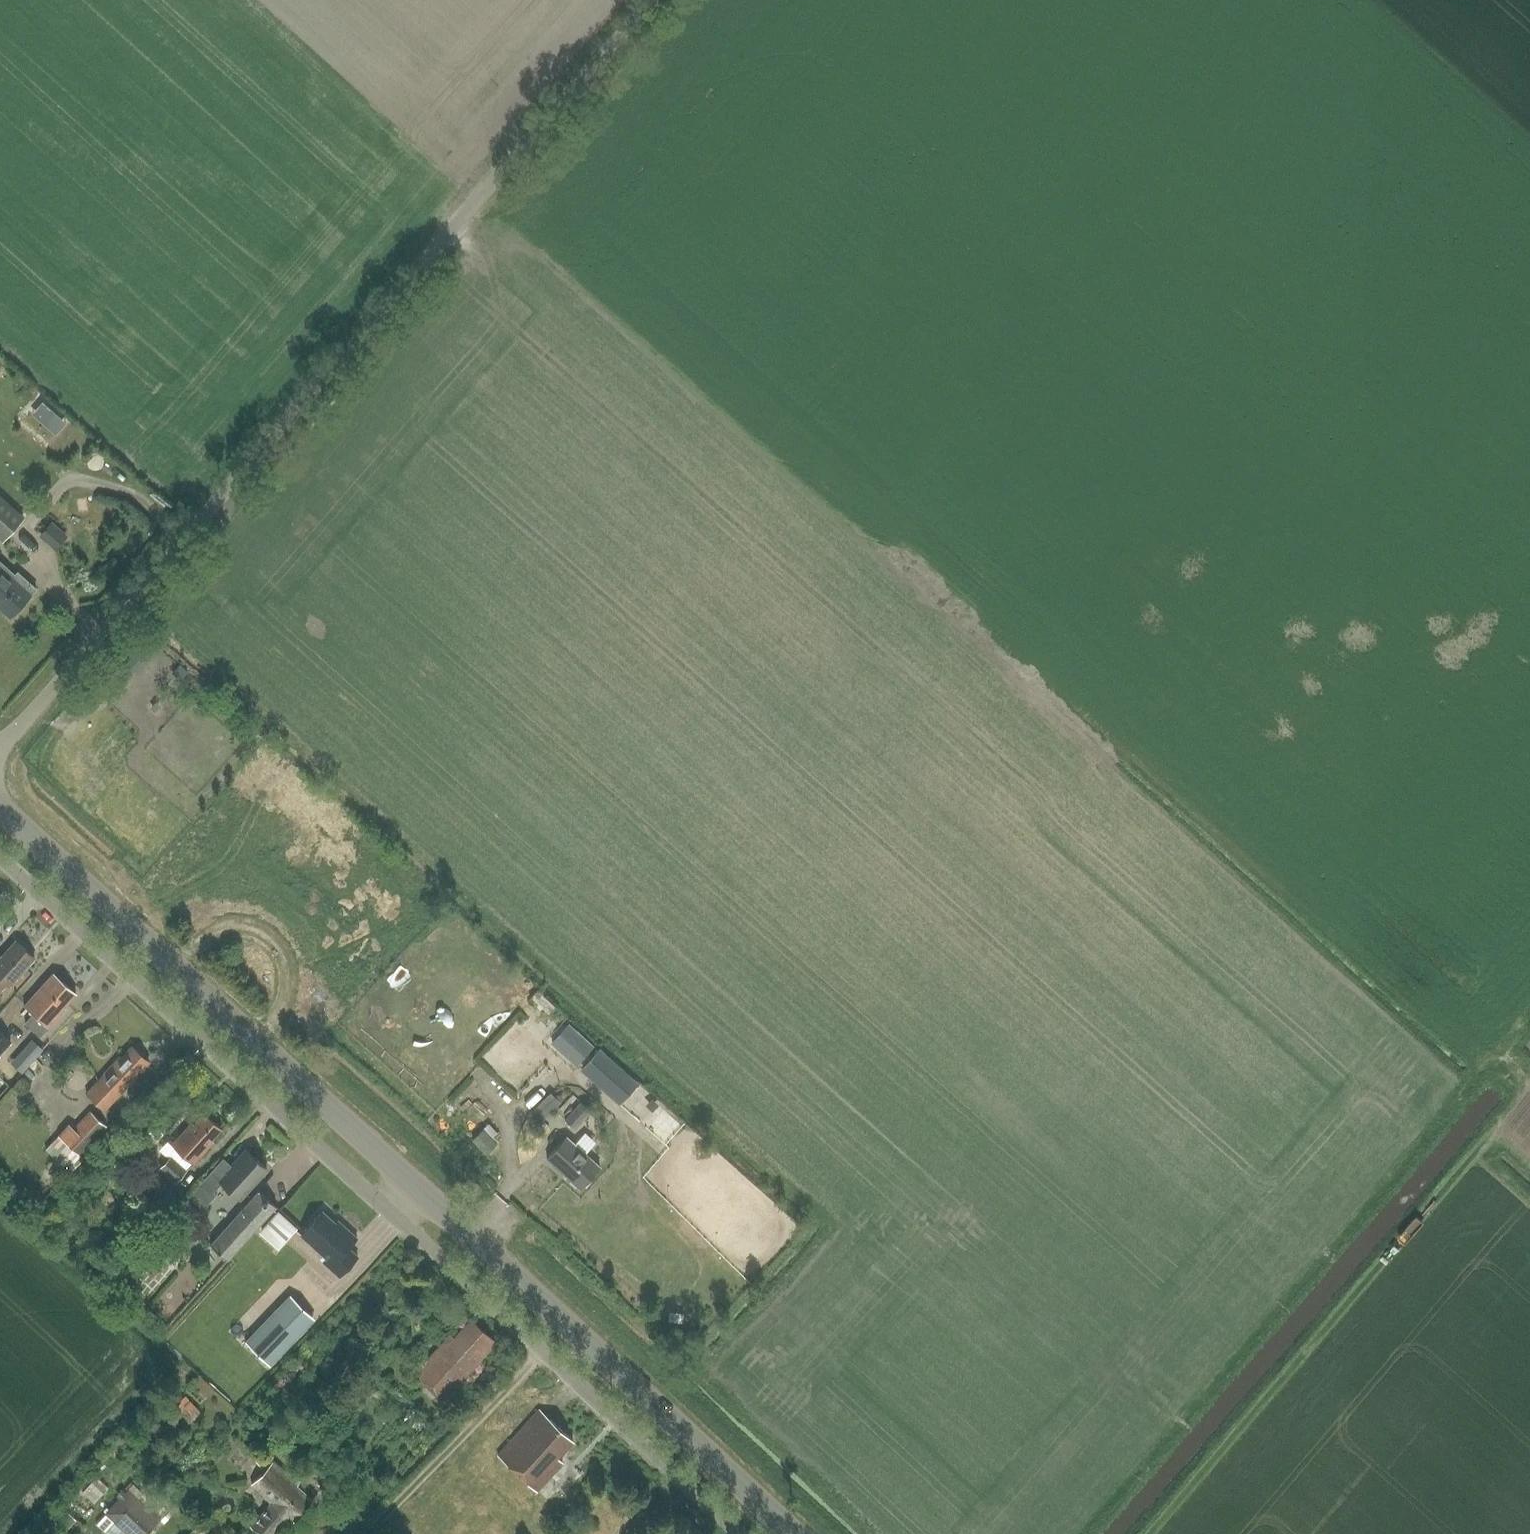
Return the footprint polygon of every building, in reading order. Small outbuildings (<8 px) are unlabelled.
[(0,496),(0,537),(3,540),(23,517),(0,496)] [(31,594),(0,568),(0,612),(9,620),(31,594)] [(34,955),(15,938),(0,955),(0,988),(6,982),(8,984),(34,955)] [(76,993),(53,973),(24,1005),(33,1013),(25,1022),(40,1036),(48,1027),(47,1025),(76,993)] [(595,1044),(569,1021),(560,1031),(566,1036),(556,1047),(576,1065),(595,1044)] [(9,1042),(0,1034),(0,1052),(9,1042)] [(43,1049),(32,1039),(21,1050),(33,1061),(43,1049)] [(121,1090),(147,1061),(130,1045),(119,1058),(117,1056),(86,1091),(100,1104),(116,1086),(121,1090)] [(639,1082),(599,1048),(581,1069),(620,1103),(639,1082)] [(565,1119),(582,1101),(574,1094),(557,1112),(565,1119)] [(576,1130),(592,1111),(582,1101),(565,1119),(565,1120),(576,1130)] [(80,1158),(107,1128),(88,1111),(72,1128),(66,1123),(55,1135),(80,1158)] [(192,1122),(171,1144),(192,1164),(213,1141),(211,1139),(221,1129),(203,1112),(193,1123),(192,1122)] [(498,1145),(484,1130),(473,1141),(487,1156),(498,1145)] [(582,1190),(601,1169),(566,1138),(547,1159),(582,1190)] [(267,1169),(245,1149),(217,1179),(240,1199),(267,1169)] [(174,1183),(187,1168),(173,1154),(159,1169),(166,1175),(158,1183),(164,1189),(167,1186),(169,1187),(173,1183),(174,1183)] [(181,1199),(167,1188),(152,1206),(166,1217),(181,1199)] [(227,1257),(273,1205),(258,1192),(212,1244),(227,1257)] [(276,1247),(297,1227),(279,1208),(258,1228),(276,1247)] [(324,1263),(340,1277),(358,1257),(349,1249),(358,1239),(343,1226),(341,1228),(323,1212),(301,1236),(328,1259),(324,1263)] [(307,1288),(320,1270),(312,1265),(299,1282),(307,1288)] [(271,1366),(315,1316),(288,1292),(244,1341),(271,1366)] [(483,1362),(498,1345),(471,1320),(455,1338),(451,1334),(414,1374),(443,1400),(480,1360),(483,1362)] [(555,1457),(570,1441),(536,1410),(496,1452),(535,1489),(561,1462),(555,1457)] [(250,1527),(257,1533),(278,1533),(290,1521),(294,1524),(315,1502),(298,1486),(300,1485),(275,1461),(252,1485),(272,1503),(250,1527)] [(128,1490),(106,1514),(128,1533),(146,1533),(160,1519),(128,1490)] [(93,1527),(104,1515),(79,1493),(68,1505),(93,1527)]
